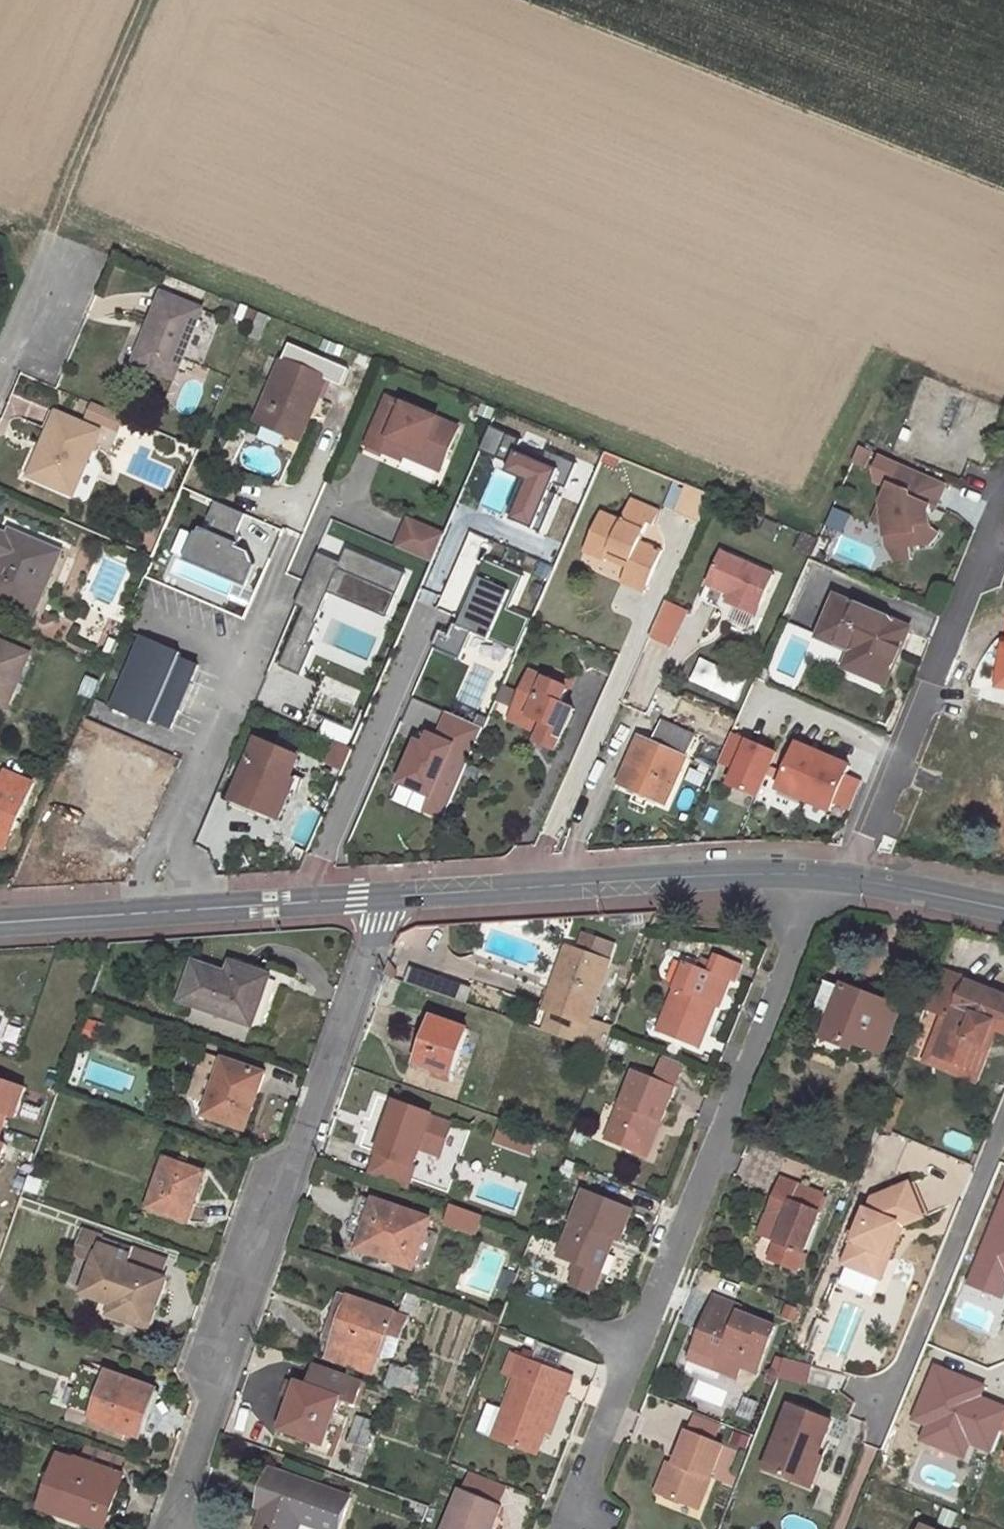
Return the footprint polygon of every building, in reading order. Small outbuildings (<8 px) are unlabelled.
[(148,328),(133,363),(172,379),(181,357),(200,365),(220,317),(163,293),(148,328)] [(258,312),(241,305),(236,316),(254,323),(258,312)] [(309,414),(325,377),(284,359),(256,422),(291,437),(302,412),(309,414)] [(386,396),(365,445),(399,459),(402,454),(405,446),(423,453),(424,450),(444,458),(457,427),(386,396)] [(108,410),(92,403),(86,417),(102,424),(108,410)] [(43,427),(48,429),(55,412),(50,410),(43,427)] [(123,416),(108,410),(102,424),(117,430),(123,416)] [(48,429),(42,444),(49,447),(36,477),(73,493),(99,431),(55,412),(48,429)] [(298,440),(309,414),(302,412),(291,437),(298,440)] [(521,440),(490,427),(480,452),(531,474),(511,520),(540,533),(556,495),(550,492),(553,484),(565,489),(576,464),(547,451),(544,458),(518,447),(521,440)] [(908,435),(901,432),(898,438),(905,442),(908,435)] [(42,444),(29,474),(36,477),(49,447),(42,444)] [(423,453),(405,446),(402,454),(419,462),(439,470),(444,458),(424,450),(423,453)] [(871,451),(858,446),(851,462),(864,468),(871,451)] [(945,484),(880,455),(873,469),(875,481),(888,486),(872,521),(884,526),(886,547),(909,544),(910,544),(914,547),(929,545),(937,534),(929,527),(928,521),(925,521),(924,513),(927,512),(930,507),(934,509),(945,484)] [(700,521),(711,495),(685,484),(674,511),(700,521)] [(600,511),(586,543),(608,552),(610,545),(632,555),(629,562),(623,575),(646,585),(660,551),(639,542),(647,523),(652,525),(658,510),(630,498),(620,520),(600,511)] [(238,533),(244,515),(215,502),(207,521),(212,523),(208,532),(201,528),(198,534),(196,533),(184,561),(243,587),(253,565),(249,555),(236,550),(241,538),(238,533)] [(395,546),(432,562),(444,534),(407,518),(395,546)] [(0,558),(0,598),(34,612),(60,553),(12,532),(9,537),(1,557),(0,558)] [(1,557),(9,537),(0,533),(0,556),(1,557)] [(608,552),(586,543),(583,550),(604,560),(608,552)] [(911,559),(909,544),(886,547),(894,561),(911,559)] [(339,559),(316,550),(294,603),(303,607),(278,664),(300,673),(312,643),(308,641),(316,622),(314,620),(327,590),(385,615),(404,571),(345,545),(339,559)] [(608,552),(629,562),(632,555),(610,545),(608,552)] [(719,552),(706,584),(726,593),(737,598),(733,607),(755,616),(772,575),(719,552)] [(523,576),(485,560),(474,587),(480,590),(475,601),(471,599),(459,626),(453,623),(449,634),(439,629),(432,647),(459,658),(471,632),(510,649),(524,616),(508,610),(523,576)] [(642,593),(646,585),(623,575),(619,582),(642,593)] [(706,584),(699,600),(715,607),(718,601),(723,603),(726,593),(706,584)] [(723,603),(733,607),(737,598),(726,593),(723,603)] [(908,629),(835,597),(818,637),(850,651),(866,658),(860,674),(884,685),(908,629)] [(657,619),(676,628),(685,609),(665,600),(657,619)] [(530,619),(524,616),(510,649),(516,651),(530,619)] [(657,619),(648,636),(668,645),(676,628),(657,619)] [(180,652),(141,634),(110,705),(150,722),(151,718),(170,727),(178,709),(180,710),(192,682),(190,681),(198,664),(179,655),(180,652)] [(0,642),(0,707),(4,708),(27,654),(0,642)] [(843,668),(860,674),(866,658),(850,651),(843,668)] [(530,673),(515,708),(546,722),(542,730),(538,741),(555,749),(572,710),(560,705),(566,688),(530,673)] [(546,722),(515,708),(512,716),(542,730),(546,722)] [(484,727),(448,712),(436,738),(429,734),(425,745),(417,741),(400,781),(430,795),(424,808),(444,817),(484,727)] [(640,739),(620,783),(665,803),(693,737),(660,722),(651,744),(640,739)] [(421,731),(417,741),(425,745),(429,734),(421,731)] [(729,785),(756,796),(776,752),(732,733),(719,762),(736,769),(729,785)] [(323,762),(337,769),(349,746),(335,739),(323,762)] [(257,743),(232,800),(258,811),(273,818),(278,820),(291,790),(297,793),(302,781),(290,776),(297,761),(257,743)] [(845,774),(849,766),(796,743),(777,788),(830,811),(833,804),(849,811),(862,781),(845,774)] [(105,768),(132,779),(134,772),(139,763),(95,744),(85,768),(102,775),(105,768)] [(102,775),(89,805),(115,816),(134,825),(150,787),(132,779),(105,768),(102,775)] [(11,831),(32,782),(4,770),(0,778),(0,827),(11,831)] [(258,811),(232,800),(229,806),(255,817),(258,811)] [(115,816),(89,805),(86,811),(113,823),(115,816)] [(11,831),(0,827),(0,847),(4,848),(11,831)] [(585,935),(579,951),(585,952),(591,937),(585,935)] [(545,1009),(586,1023),(607,960),(605,959),(611,944),(591,937),(585,952),(579,951),(567,947),(545,1009)] [(716,952),(712,962),(708,971),(698,967),(685,962),(657,1031),(698,1047),(726,979),(735,982),(743,963),(716,952)] [(271,970),(232,956),(230,962),(240,966),(269,976),(271,970)] [(708,971),(712,962),(702,957),(698,967),(708,971)] [(252,1025),(269,976),(240,966),(235,976),(225,973),(194,962),(180,1001),(252,1025)] [(240,966),(230,962),(225,973),(235,976),(240,966)] [(460,988),(405,969),(402,979),(456,999),(460,988)] [(926,1004),(944,1011),(952,1014),(937,1052),(958,1061),(967,1038),(983,1044),(990,1026),(995,1028),(1003,1032),(1003,993),(967,979),(966,980),(939,970),(926,1004)] [(818,1034),(824,1036),(847,1045),(849,1037),(855,1039),(882,1051),(900,1007),(844,985),(844,987),(826,980),(813,1012),(816,1013),(809,1030),(818,1034)] [(539,1028),(602,1051),(610,1031),(586,1023),(545,1009),(539,1028)] [(952,1014),(944,1011),(925,1059),(975,1078),(995,1028),(990,1026),(983,1044),(967,1038),(958,1061),(937,1052),(952,1014)] [(189,1012),(186,1021),(243,1041),(246,1032),(189,1012)] [(435,1069),(452,1075),(468,1029),(434,1017),(417,1062),(435,1069)] [(89,1036),(103,1041),(109,1024),(95,1019),(89,1036)] [(818,1034),(813,1048),(842,1059),(844,1052),(849,1054),(855,1039),(849,1037),(847,1045),(824,1036),(818,1034)] [(223,1060),(219,1071),(208,1102),(204,1114),(244,1128),(256,1093),(259,1094),(265,1076),(264,1070),(255,1068),(254,1070),(223,1060)] [(208,1102),(219,1071),(203,1065),(191,1096),(208,1102)] [(432,1076),(449,1083),(452,1075),(435,1069),(432,1076)] [(605,1140),(640,1154),(654,1120),(658,1122),(674,1085),(634,1070),(605,1140)] [(5,1115),(14,1118),(25,1088),(0,1079),(0,1129),(5,1115)] [(376,1151),(413,1164),(419,1148),(431,1115),(395,1101),(376,1151)] [(503,1108),(500,1117),(513,1121),(516,1113),(503,1108)] [(431,1115),(419,1148),(439,1156),(451,1122),(431,1115)] [(654,1120),(640,1154),(646,1157),(660,1123),(658,1122),(654,1120)] [(519,1139),(520,1137),(522,1133),(502,1127),(500,1131),(519,1139)] [(497,1140),(516,1147),(519,1139),(500,1131),(497,1140)] [(519,1139),(516,1147),(530,1152),(533,1141),(520,1137),(519,1139)] [(413,1164),(376,1151),(368,1175),(404,1188),(413,1164)] [(202,1172),(165,1159),(149,1206),(183,1219),(189,1202),(191,1203),(202,1172)] [(891,1252),(899,1231),(893,1229),(898,1217),(904,1219),(924,1211),(911,1178),(874,1191),(869,1205),(866,1204),(845,1259),(872,1271),(881,1249),(891,1252)] [(781,1197),(787,1181),(782,1179),(775,1195),(781,1197)] [(823,1196),(787,1181),(781,1197),(775,1195),(767,1213),(785,1220),(776,1241),(781,1243),(774,1260),(796,1269),(819,1213),(817,1212),(823,1196)] [(558,1255),(577,1263),(568,1284),(583,1290),(592,1287),(608,1245),(600,1241),(604,1232),(612,1236),(619,1238),(630,1209),(584,1190),(558,1255)] [(366,1220),(374,1200),(360,1195),(353,1216),(366,1220)] [(360,1238),(357,1247),(412,1266),(428,1218),(374,1199),(374,1200),(366,1220),(360,1238)] [(194,1204),(191,1203),(189,1202),(183,1219),(188,1221),(194,1204)] [(475,1235),(480,1217),(445,1208),(441,1227),(475,1235)] [(138,1227),(142,1216),(134,1213),(130,1224),(138,1227)] [(785,1220),(767,1213),(759,1235),(776,1241),(785,1220)] [(366,1220),(353,1216),(347,1233),(360,1238),(366,1220)] [(893,1229),(899,1231),(904,1219),(898,1217),(893,1229)] [(76,1253),(95,1260),(97,1254),(103,1236),(85,1229),(76,1253)] [(612,1236),(604,1232),(600,1241),(608,1245),(612,1236)] [(103,1236),(97,1254),(127,1264),(133,1247),(103,1236)] [(781,1243),(776,1241),(769,1258),(774,1260),(781,1243)] [(133,1247),(127,1264),(162,1277),(168,1259),(133,1247)] [(882,1275),(891,1252),(881,1249),(872,1271),(882,1275)] [(97,1254),(95,1260),(84,1292),(102,1298),(104,1293),(116,1297),(113,1306),(111,1311),(110,1312),(146,1325),(152,1307),(154,1308),(165,1278),(162,1277),(127,1264),(97,1254)] [(110,1312),(111,1311),(106,1309),(108,1304),(113,1306),(116,1297),(104,1293),(102,1298),(97,1314),(108,1318),(110,1312)] [(420,1298),(406,1293),(400,1310),(414,1315),(420,1298)] [(333,1343),(350,1298),(340,1294),(324,1340),(333,1343)] [(758,1370),(776,1326),(742,1312),(743,1308),(714,1296),(705,1319),(710,1321),(706,1329),(702,1327),(693,1348),(718,1358),(714,1368),(737,1377),(743,1363),(758,1370)] [(385,1332),(399,1338),(406,1317),(350,1298),(333,1343),(332,1345),(341,1348),(337,1359),(372,1371),(377,1356),(385,1332)] [(799,1310),(784,1304),(778,1317),(793,1323),(799,1310)] [(152,1307),(146,1325),(150,1327),(157,1308),(154,1308),(152,1307)] [(705,1319),(702,1327),(706,1329),(710,1321),(705,1319)] [(393,1358),(399,1338),(385,1332),(377,1356),(380,1358),(393,1358)] [(329,1356),(337,1359),(341,1348),(332,1345),(329,1356)] [(685,1366),(708,1373),(712,1362),(689,1354),(685,1366)] [(921,1356),(908,1388),(921,1394),(935,1362),(921,1356)] [(535,1452),(543,1430),(557,1393),(564,1396),(572,1377),(518,1357),(512,1375),(516,1376),(494,1436),(535,1452)] [(778,1374),(783,1361),(777,1358),(771,1372),(778,1375),(778,1374)] [(783,1361),(778,1374),(806,1381),(812,1365),(785,1358),(783,1361)] [(90,1417),(90,1418),(138,1435),(154,1389),(106,1372),(82,1364),(67,1410),(90,1417)] [(322,1443),(329,1422),(337,1397),(354,1403),(362,1380),(315,1364),(307,1386),(298,1383),(282,1428),(308,1438),(322,1443)] [(387,1379),(405,1384),(409,1371),(392,1365),(387,1379)] [(402,1392),(405,1384),(387,1379),(385,1385),(402,1392)] [(557,1393),(543,1430),(550,1433),(564,1396),(557,1393)] [(764,1468),(800,1483),(812,1453),(818,1455),(831,1421),(789,1404),(764,1468)] [(348,1442),(363,1447),(368,1434),(372,1421),(357,1415),(348,1442)] [(696,1417),(690,1433),(712,1441),(719,1426),(696,1417)] [(336,1425),(329,1422),(322,1443),(308,1438),(305,1446),(326,1454),(336,1425)] [(688,1432),(674,1465),(663,1493),(697,1507),(722,1445),(712,1441),(690,1433),(688,1432)] [(747,1437),(733,1432),(729,1442),(744,1447),(747,1437)] [(368,1434),(363,1447),(372,1451),(377,1438),(368,1434)] [(80,1460),(119,1474),(125,1458),(85,1444),(80,1460)] [(812,1453),(800,1483),(811,1488),(823,1457),(818,1455),(812,1453)] [(110,1512),(123,1475),(119,1474),(80,1460),(76,1458),(76,1461),(63,1457),(58,1459),(41,1507),(96,1527),(103,1509),(110,1512)] [(663,1493),(674,1465),(667,1462),(656,1490),(663,1493)] [(310,1483),(307,1490),(296,1486),(299,1479),(270,1469),(265,1483),(272,1486),(264,1507),(257,1528),(258,1528),(293,1528),(296,1519),(325,1528),(339,1528),(351,1498),(310,1483)] [(470,1471),(463,1490),(497,1504),(505,1485),(470,1471)] [(307,1490),(310,1483),(299,1479),(296,1486),(307,1490)] [(272,1486),(265,1483),(258,1505),(264,1507),(272,1486)] [(500,1505),(497,1504),(463,1490),(460,1489),(444,1528),(490,1528),(500,1505)] [(96,1527),(103,1528),(104,1528),(110,1512),(103,1509),(96,1527)]
